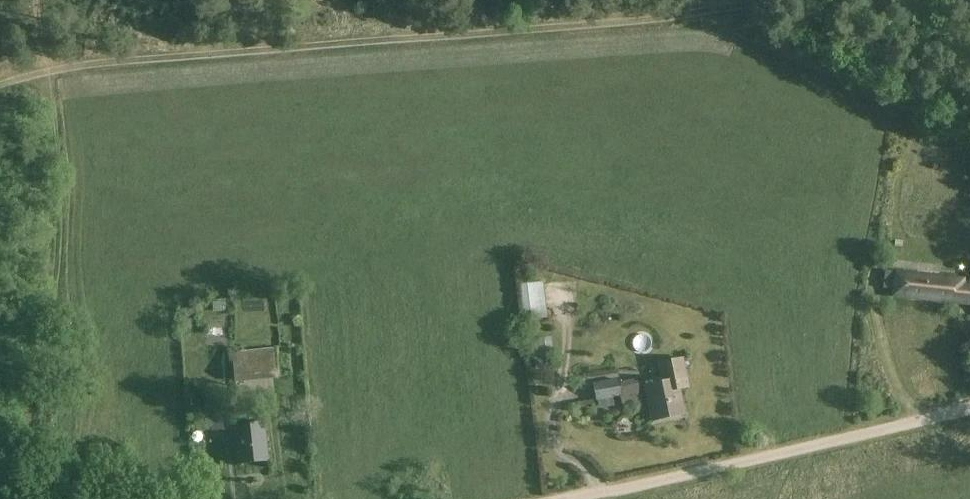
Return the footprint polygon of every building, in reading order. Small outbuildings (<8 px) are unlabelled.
[(964,280),(897,273),(887,272),(885,287),(895,288),(894,296),(961,303),(962,297),(963,284),(964,280)] [(548,317),(543,281),(521,284),(525,320),(548,317)] [(969,291),(969,285),(963,284),(962,297),(969,298),(969,291)] [(275,347),(233,351),(235,382),(278,378),(275,347)] [(543,354),(532,355),(533,367),(544,365),(543,354)] [(596,400),(621,397),(619,379),(594,382),(596,400)] [(678,380),(646,386),(653,421),(685,414),(678,380)] [(240,464),(268,461),(264,423),(236,426),(240,464)]
